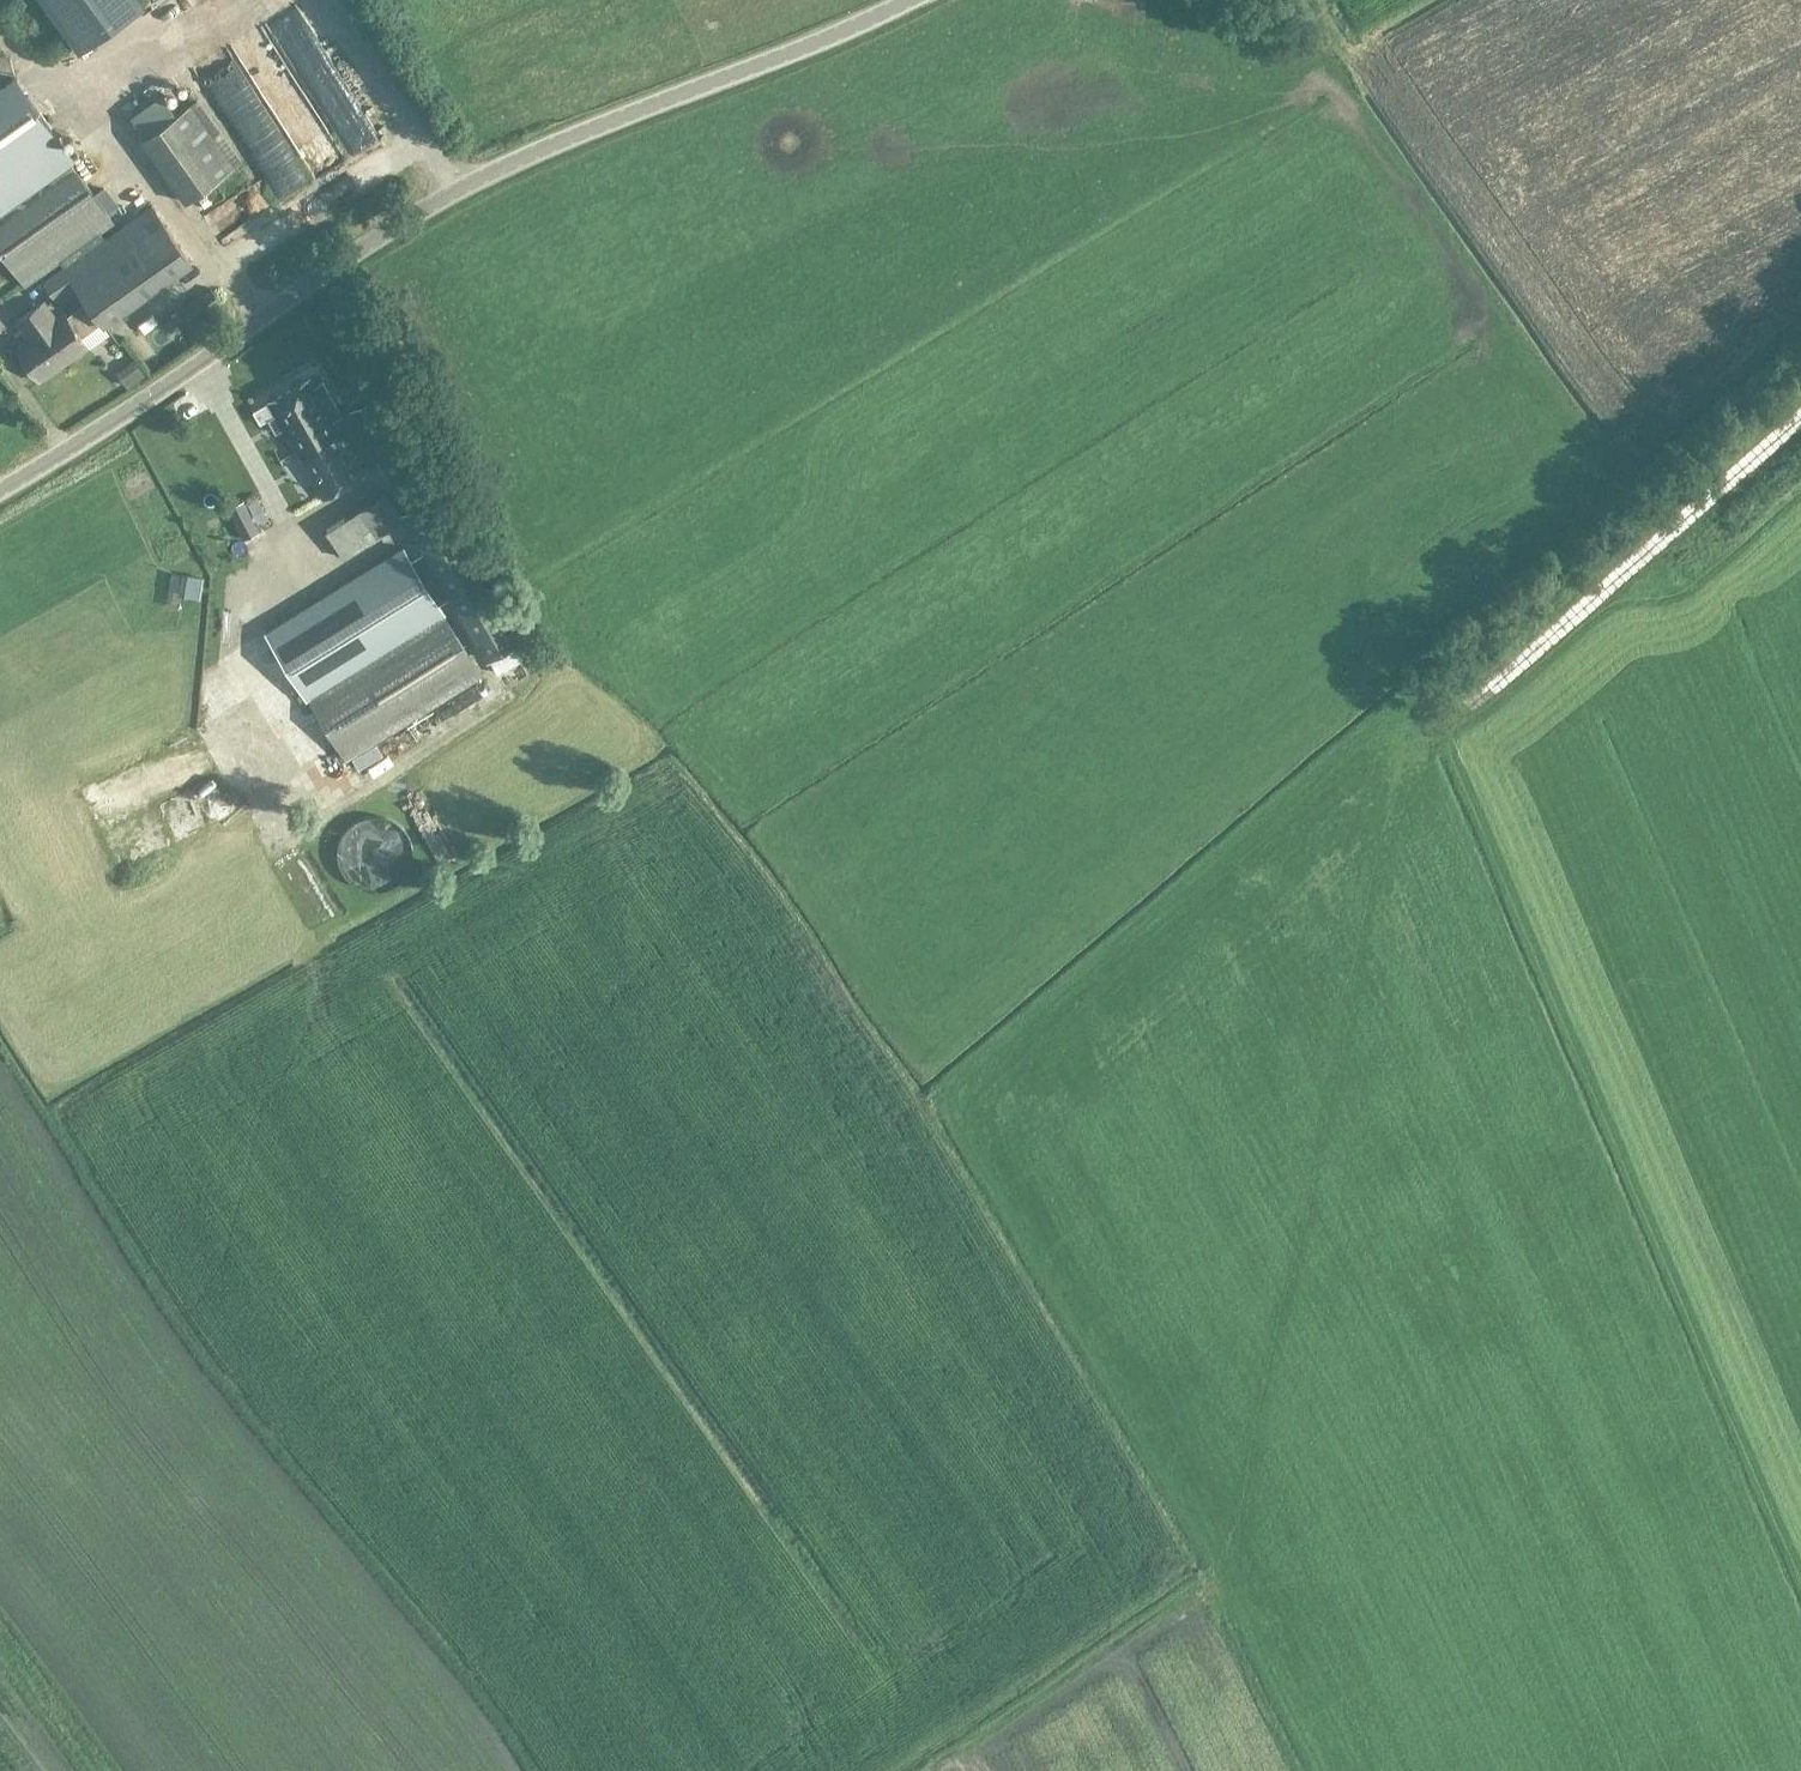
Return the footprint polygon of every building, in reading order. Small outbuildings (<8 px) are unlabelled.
[(80,52),(145,5),(141,0),(43,0),(80,52)] [(190,77),(229,57),(221,41),(182,60),(190,77)] [(192,261),(152,206),(105,239),(99,231),(112,222),(65,156),(69,153),(17,78),(0,90),(0,250),(25,285),(59,260),(65,268),(45,282),(57,299),(76,285),(88,301),(67,317),(64,312),(55,318),(43,301),(17,319),(30,337),(17,346),(42,381),(88,348),(80,336),(102,321),(104,324),(192,261)] [(267,120),(293,106),(287,95),(262,109),(267,120)] [(269,185),(369,120),(357,102),(257,167),(269,185)] [(188,105),(141,139),(186,201),(234,168),(188,105)] [(268,402),(275,415),(268,419),(276,433),(283,429),(323,498),(365,474),(310,378),(268,402)] [(376,397),(351,412),(408,507),(433,492),(376,397)] [(396,524),(379,497),(325,530),(342,557),(396,524)] [(243,537),(259,529),(244,500),(229,508),(243,537)] [(346,759),(481,674),(443,612),(444,611),(438,602),(456,591),(428,546),(410,557),(404,547),(266,634),(306,697),(307,697),(346,759)] [(160,575),(158,571),(3,643),(18,676),(105,635),(103,631),(198,587),(187,563),(160,575)]
